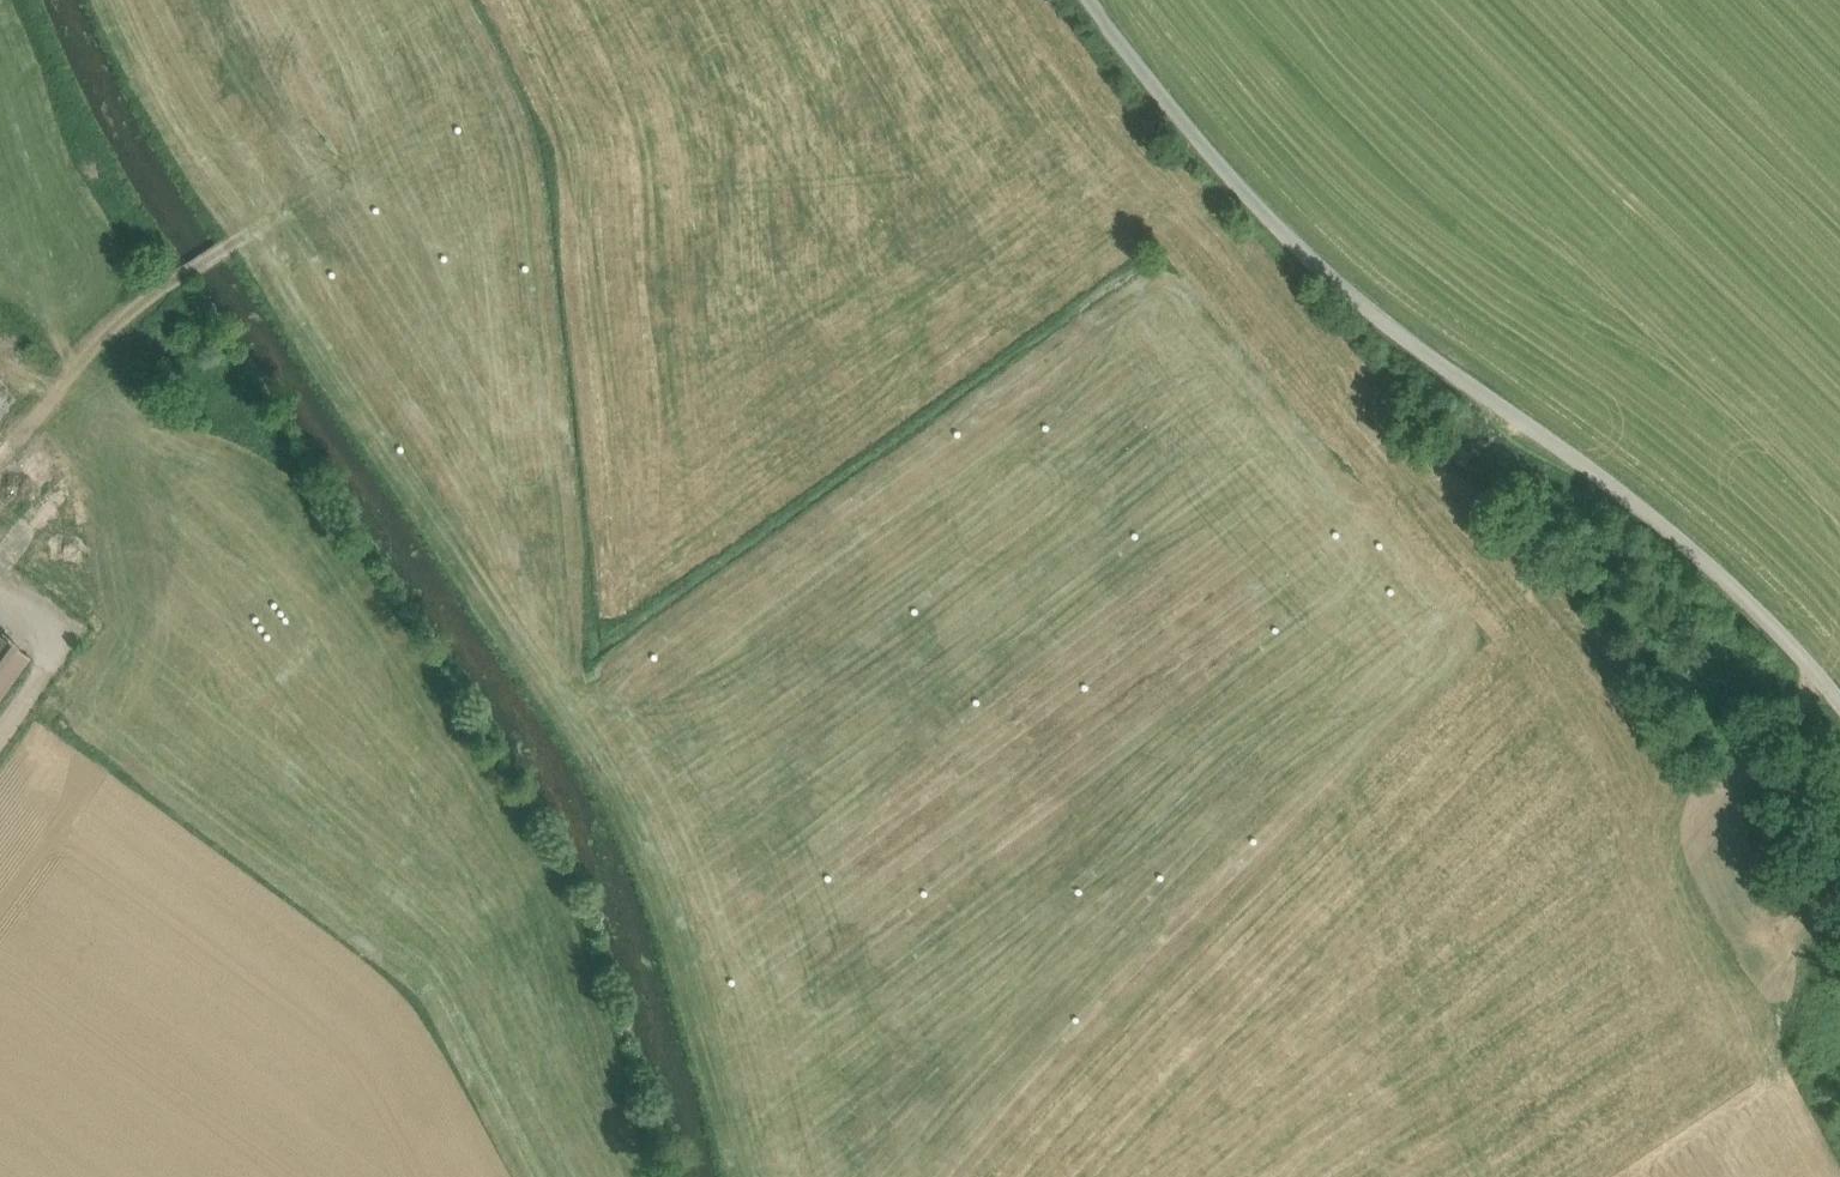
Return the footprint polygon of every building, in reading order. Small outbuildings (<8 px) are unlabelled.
[(25,654),(0,636),(0,689),(25,654)]
